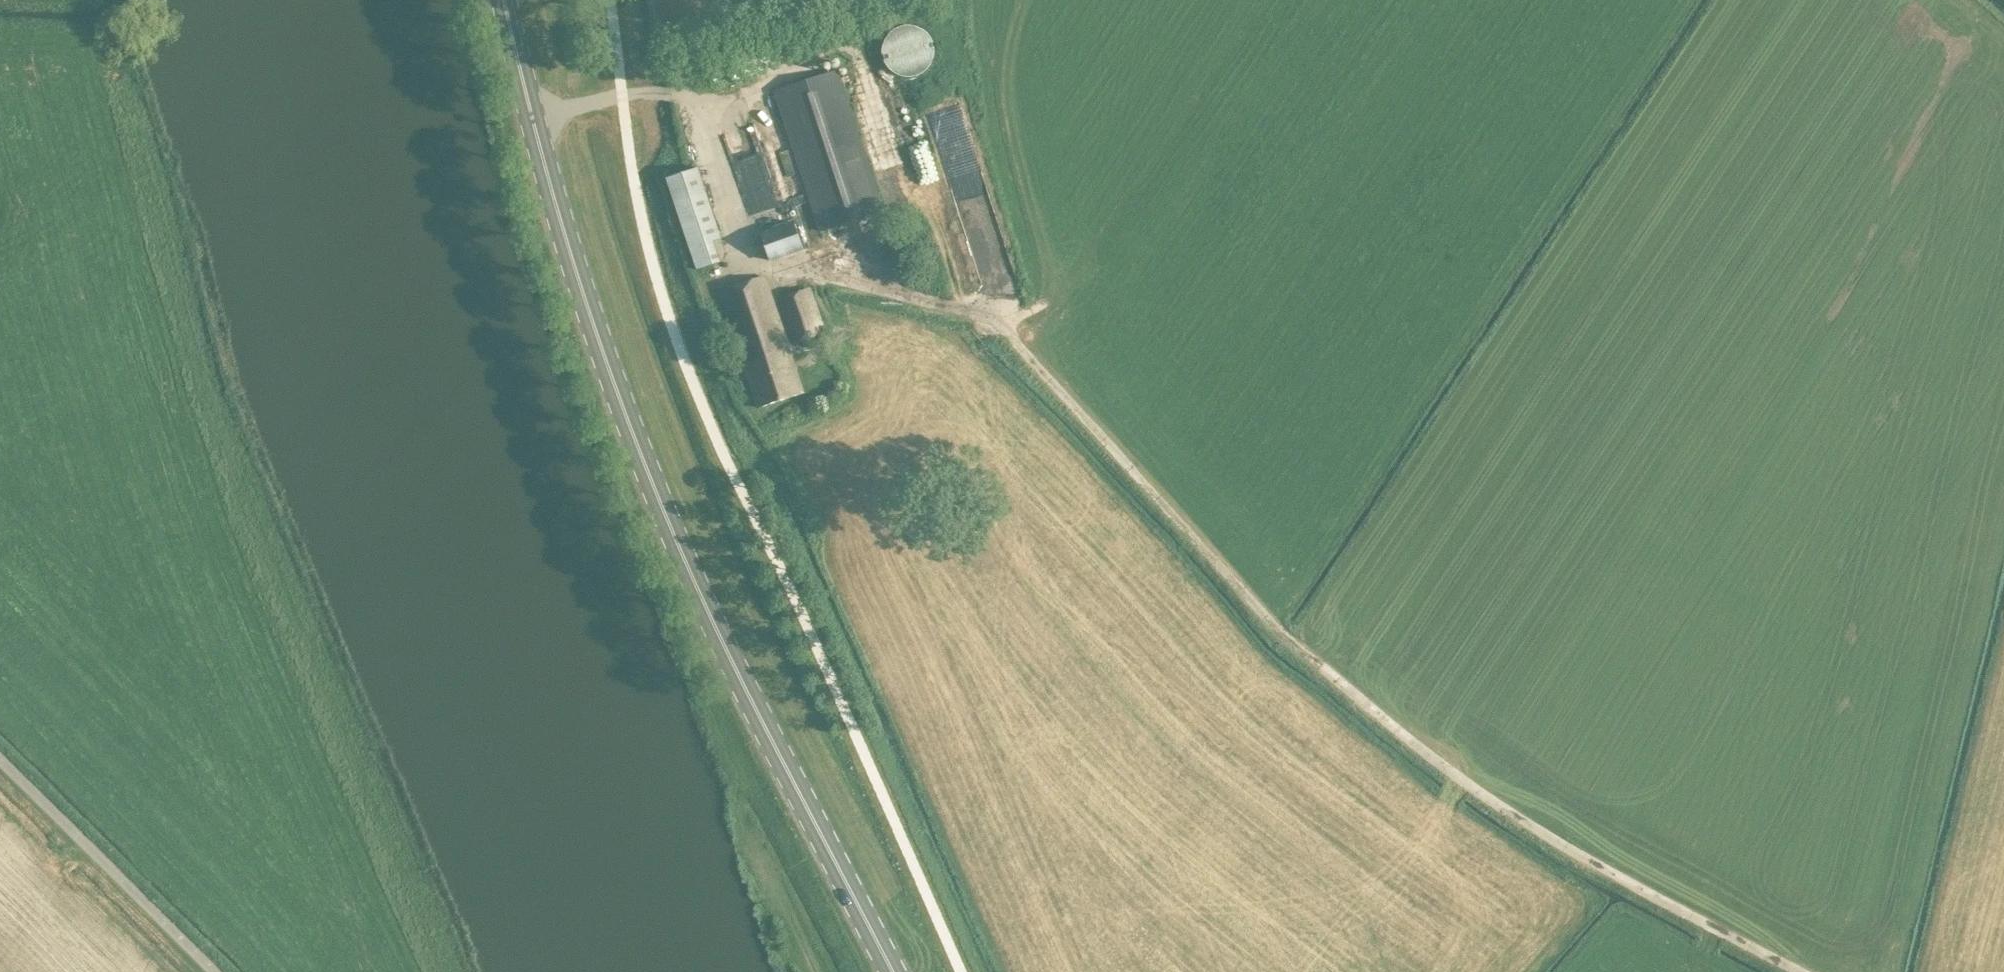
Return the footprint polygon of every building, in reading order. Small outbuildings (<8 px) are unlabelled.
[(880,53),(885,62),(892,68),(900,71),(910,72),(918,69),(926,62),(931,52),(931,41),(926,30),(917,23),(906,20),(896,21),(888,26),(882,34),(879,43),(880,53)] [(834,68),(773,89),(818,228),(880,208),(834,68)] [(960,106),(938,111),(969,240),(991,235),(960,106)] [(696,164),(665,175),(688,246),(711,238),(719,236),(696,164)] [(931,166),(919,169),(922,185),(934,182),(931,166)] [(757,225),(784,219),(780,204),(754,210),(757,225)] [(791,217),(756,229),(766,258),(801,246),(791,217)] [(688,246),(694,265),(718,257),(711,238),(688,246)] [(717,288),(755,405),(800,390),(761,273),(717,288)] [(808,286),(776,296),(789,339),(821,329),(808,286)]
